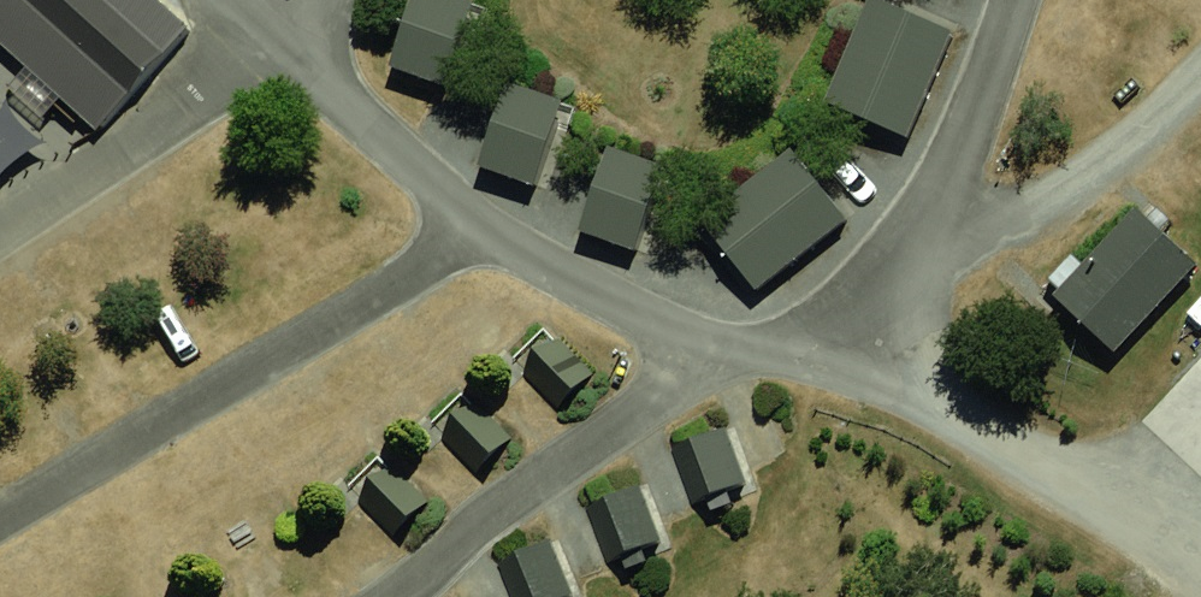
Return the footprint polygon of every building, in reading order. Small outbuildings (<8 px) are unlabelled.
[(108,119),(190,24),(162,0),(0,0),(0,26),(108,119)] [(391,68),(450,87),(476,7),(454,0),(413,0),(391,68)] [(862,95),(930,124),(974,22),(922,0),(903,0),(862,95)] [(519,91),(495,159),(550,178),(574,109),(519,91)] [(620,151),(596,222),(645,239),(670,167),(620,151)] [(795,157),(706,228),(758,292),(846,220),(795,157)] [(1061,292),(1110,346),(1200,263),(1200,247),(1160,202),(1061,292)] [(556,329),(516,366),(556,410),(596,374),(556,329)] [(477,394),(436,430),(477,475),(517,439),(477,394)] [(738,427),(687,446),(709,503),(760,483),(738,427)] [(388,460),(348,496),(389,541),(429,504),(388,460)] [(653,484),(602,504),(623,560),(674,541),(653,484)] [(513,563),(525,596),(584,596),(563,544),(513,563)]
